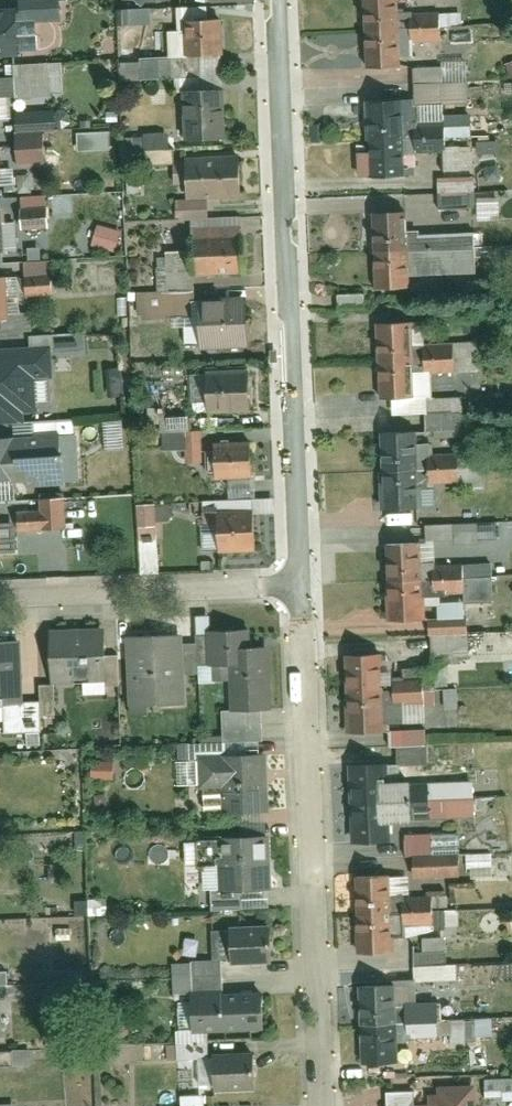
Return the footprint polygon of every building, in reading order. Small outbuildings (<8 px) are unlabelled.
[(404,5),(367,5),(367,83),(405,83),(404,5)] [(120,10),(121,23),(149,22),(149,8),(120,10)] [(222,66),(222,17),(189,17),(189,66),(222,66)] [(25,56),(24,25),(0,26),(0,56),(25,56)] [(170,56),(125,58),(126,80),(171,78),(170,56)] [(465,64),(411,67),(413,103),(467,99),(465,64)] [(12,124),(11,103),(69,99),(67,65),(13,68),(14,80),(0,81),(0,124),(12,124)] [(228,148),(227,97),(195,97),(195,149),(228,148)] [(457,137),(407,138),(407,110),(374,110),(376,186),(409,185),(408,163),(458,162),(457,137)] [(52,170),(52,129),(20,129),(20,170),(52,170)] [(126,149),(170,149),(170,133),(126,132),(126,149)] [(244,173),(192,174),(193,209),(245,208),(244,173)] [(475,204),(474,174),(437,176),(438,205),(475,204)] [(20,229),(46,228),(45,194),(18,195),(20,229)] [(409,216),(378,215),(378,302),(414,302),(414,274),(472,274),(472,231),(409,231),(409,216)] [(117,250),(120,228),(95,224),(92,246),(117,250)] [(195,265),(172,265),(171,326),(208,327),(208,349),(253,350),(254,316),(206,315),(206,277),(241,278),(241,241),(195,241),(195,265)] [(24,295),(47,294),(46,261),(22,262),(24,295)] [(8,283),(0,283),(0,329),(9,329),(8,283)] [(473,355),(417,355),(417,334),(383,334),(383,410),(417,410),(417,384),(473,384),(473,355)] [(14,369),(0,369),(0,416),(15,416),(14,369)] [(247,419),(246,378),(203,379),(204,420),(247,419)] [(483,412),(424,412),(424,440),(483,440),(483,412)] [(159,416),(161,452),(197,449),(196,431),(187,432),(186,414),(159,416)] [(423,515),(423,488),(478,488),(478,460),(422,461),(422,442),(387,442),(388,515),(423,515)] [(75,482),(73,445),(0,448),(0,486),(75,482)] [(253,480),(253,447),(206,447),(206,480),(253,480)] [(66,529),(65,498),(15,500),(16,531),(66,529)] [(140,572),(158,571),(155,502),(136,503),(140,572)] [(262,522),(223,522),(223,556),(262,556),(262,522)] [(476,544),(476,522),(425,524),(425,539),(454,538),(455,544),(476,544)] [(481,575),(424,574),(424,552),(394,551),(393,625),(427,625),(428,597),(481,598),(481,575)] [(460,672),(459,620),(432,620),(433,673),(460,672)] [(198,670),(219,669),(219,719),(263,718),(262,648),(237,649),(237,625),(197,626),(198,670)] [(174,633),(122,635),(124,700),(176,699),(174,633)] [(100,636),(47,637),(48,677),(101,676),(100,636)] [(13,638),(0,638),(0,702),(15,702),(13,638)] [(386,741),(386,710),(432,710),(432,680),(384,680),(384,651),(353,651),(353,741),(386,741)] [(426,762),(426,728),(389,728),(389,747),(399,747),(398,762),(426,762)] [(258,818),(259,756),(196,756),(195,789),(222,789),(221,818),(258,818)] [(389,766),(357,766),(357,853),(390,853),(390,817),(432,817),(432,787),(389,787),(389,766)] [(259,889),(257,833),(211,835),(213,890),(259,889)] [(9,835),(0,835),(0,851),(10,851),(9,835)] [(353,885),(354,965),(408,964),(408,943),(430,943),(430,910),(409,910),(409,888),(457,888),(456,849),(404,849),(405,884),(353,885)] [(275,973),(276,938),(229,938),(229,972),(275,973)] [(400,990),(368,990),(368,1073),(401,1073),(401,1041),(458,1041),(458,1017),(430,1017),(430,1006),(400,1006),(400,990)] [(269,1006),(224,1006),(224,1036),(269,1036),(269,1006)] [(260,1100),(260,1065),(205,1065),(205,1100),(260,1100)] [(484,1078),(484,1095),(511,1095),(511,1078),(484,1078)]
